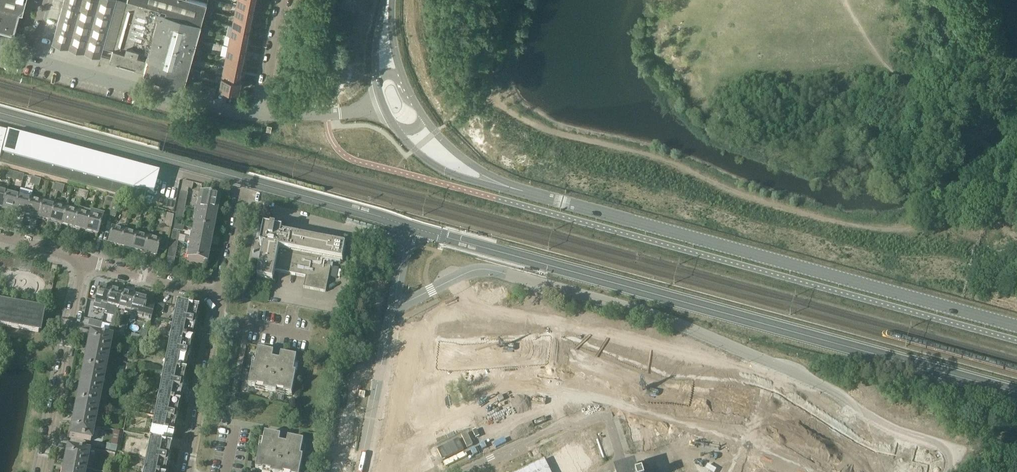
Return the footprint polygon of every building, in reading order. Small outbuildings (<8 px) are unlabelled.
[(27,0),(0,0),(0,28),(13,32),(16,31),(21,11),(23,12),(27,0)] [(53,43),(101,56),(116,0),(64,0),(53,43)] [(111,58),(145,68),(144,73),(185,85),(202,22),(208,1),(206,0),(127,0),(111,58)] [(255,9),(257,0),(238,0),(237,5),(255,9)] [(253,19),(255,9),(237,5),(235,15),(253,19)] [(233,25),(251,29),(253,19),(235,15),(233,25)] [(249,39),(251,29),(233,25),(231,35),(249,39)] [(229,45),(247,49),(249,39),(231,35),(229,45)] [(245,59),(247,49),(229,45),(227,55),(245,59)] [(225,65),(243,69),(245,59),(227,55),(225,65)] [(241,79),(243,69),(225,65),(223,75),(241,79)] [(241,79),(223,75),(221,85),(239,89),(241,79)] [(11,168),(19,138),(7,134),(0,160),(0,165),(11,168)] [(11,168),(23,171),(31,141),(19,138),(11,168)] [(23,171),(35,175),(43,144),(31,141),(23,171)] [(35,175),(47,178),(55,147),(43,144),(35,175)] [(47,178),(59,181),(67,151),(55,147),(47,178)] [(59,181),(71,184),(79,154),(67,151),(59,181)] [(71,184),(83,188),(91,157),(79,154),(71,184)] [(83,188),(95,191),(103,160),(91,157),(83,188)] [(95,191),(107,194),(115,164),(103,160),(95,191)] [(107,194),(119,197),(127,167),(115,164),(107,194)] [(119,197),(131,201),(139,170),(127,167),(119,197)] [(143,203),(146,193),(153,195),(158,176),(151,174),(139,170),(131,201),(145,204),(143,203)] [(7,190),(2,209),(14,212),(18,197),(6,194),(7,190)] [(18,197),(14,212),(25,215),(31,196),(19,193),(18,197)] [(110,212),(114,197),(108,195),(104,210),(110,212)] [(25,215),(37,218),(42,199),(31,196),(25,215)] [(217,207),(216,206),(218,201),(219,199),(200,196),(193,228),(212,232),(213,230),(212,230),(213,225),(214,225),(217,207)] [(124,203),(125,200),(114,197),(110,212),(109,216),(115,218),(117,212),(120,202),(124,203)] [(42,199),(37,218),(50,222),(55,203),(42,199)] [(50,222),(61,225),(67,206),(55,203),(50,222)] [(67,206),(61,225),(73,228),(79,209),(67,206)] [(73,228),(85,231),(90,212),(79,209),(73,228)] [(90,212),(85,231),(98,235),(101,224),(104,225),(107,215),(103,214),(91,210),(91,212),(90,212)] [(173,215),(166,214),(163,226),(171,228),(173,215)] [(120,228),(112,226),(108,244),(120,247),(124,231),(125,226),(121,225),(120,228)] [(264,246),(258,279),(273,282),(275,271),(306,277),(304,288),(326,292),(333,260),(343,262),(346,247),(282,234),(283,231),(264,227),(262,240),(261,242),(260,246),(264,246)] [(207,257),(211,239),(210,239),(211,233),(212,233),(212,232),(193,228),(187,261),(206,264),(206,263),(205,262),(207,257)] [(124,231),(120,247),(132,250),(136,234),(124,231)] [(136,234),(132,250),(143,253),(149,234),(148,234),(147,237),(136,234)] [(149,234),(143,253),(156,257),(160,240),(160,239),(153,237),(154,235),(149,234)] [(95,302),(107,305),(111,289),(99,286),(95,302)] [(119,308),(123,293),(111,289),(107,305),(113,306),(112,309),(117,311),(118,308),(119,308)] [(135,296),(134,296),(123,293),(119,308),(125,310),(125,313),(130,314),(131,311),(135,296)] [(147,299),(135,296),(131,311),(138,313),(136,318),(150,321),(155,305),(146,302),(147,299)] [(38,332),(38,333),(39,333),(42,312),(36,310),(0,304),(0,325),(38,332)] [(176,306),(169,338),(190,342),(193,329),(193,328),(194,324),(195,324),(194,324),(197,311),(197,310),(191,309),(187,308),(176,306)] [(88,326),(100,329),(102,323),(89,320),(88,326)] [(148,330),(142,329),(138,342),(145,344),(148,330)] [(86,355),(85,355),(85,356),(86,356),(83,369),(104,373),(110,339),(89,335),(89,336),(90,336),(87,349),(86,350),(87,350),(86,355)] [(406,359),(438,368),(546,363),(560,365),(647,396),(659,399),(750,412),(763,420),(847,471),(925,471),(926,468),(868,455),(864,453),(776,398),(754,390),(658,377),(568,344),(545,342),(445,347),(413,337),(406,359)] [(187,361),(187,360),(188,356),(188,355),(190,342),(169,338),(163,369),(184,374),(187,361)] [(292,395),(297,374),(294,373),(297,358),(282,355),(281,357),(274,355),(274,353),(259,350),(256,366),(253,365),(249,387),(257,388),(258,387),(265,388),(264,391),(277,393),(277,391),(284,392),(284,394),(292,395)] [(97,407),(104,373),(83,369),(81,383),(80,383),(80,384),(79,389),(79,390),(77,403),(97,407)] [(163,369),(157,401),(178,405),(180,392),(181,392),(181,391),(180,391),(181,387),(182,387),(182,386),(184,374),(163,369)] [(175,418),(178,405),(157,401),(150,433),(162,435),(161,436),(166,436),(172,437),(172,436),(174,424),(175,424),(175,423),(174,423),(175,419),(176,419),(176,418),(175,418)] [(90,441),(97,407),(77,403),(74,417),(73,417),(73,418),(73,422),(72,422),(72,423),(73,424),(70,437),(69,436),(69,437),(90,441)] [(258,460),(256,470),(264,471),(265,470),(272,471),(301,471),(304,457),(301,457),(304,441),(298,440),(289,438),(288,440),(281,439),(281,437),(266,434),(263,449),(260,449),(258,460)] [(142,471),(164,471),(165,466),(167,466),(167,465),(166,465),(166,461),(168,461),(168,460),(167,460),(169,447),(170,447),(164,446),(164,445),(160,444),(159,445),(148,443),(142,471)] [(63,470),(63,471),(85,471),(87,460),(88,454),(67,449),(67,450),(65,464),(64,464),(64,465),(63,469),(63,470)]
